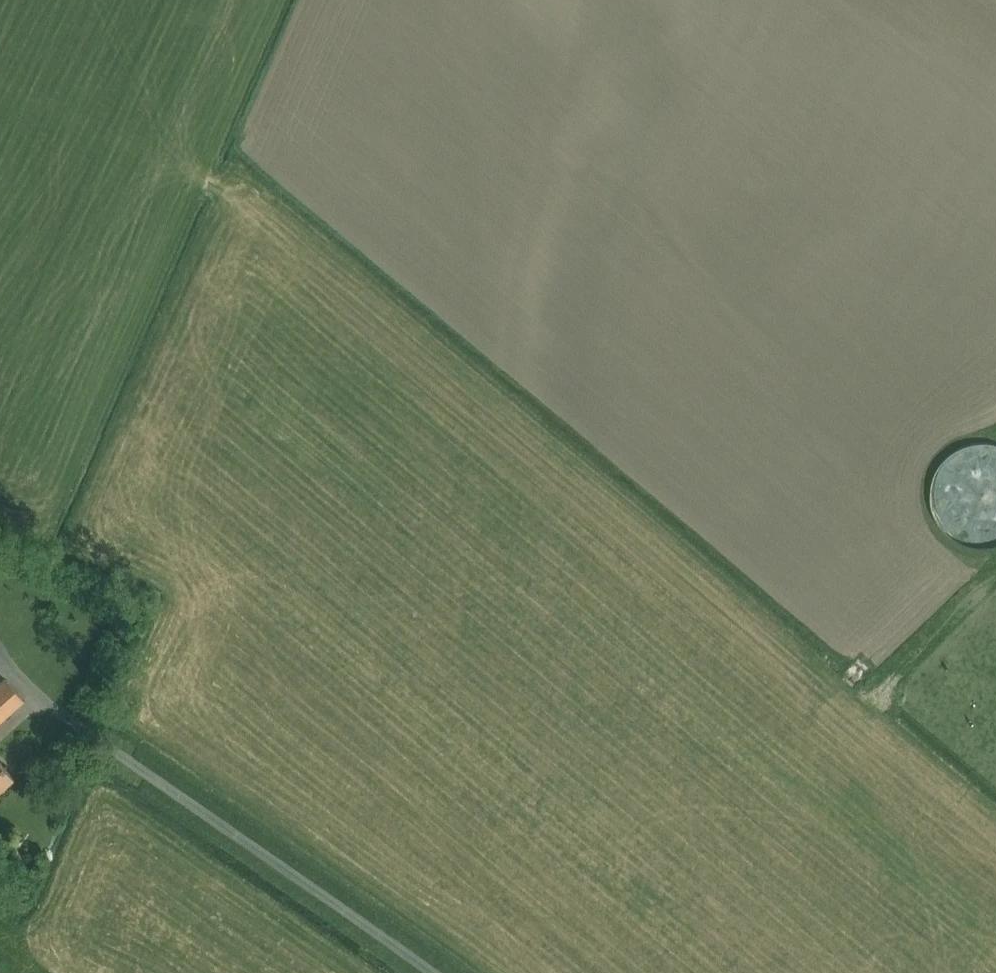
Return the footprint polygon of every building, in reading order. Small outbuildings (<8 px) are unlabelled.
[(13,690),(4,679),(0,682),(0,702),(13,690)] [(13,690),(0,702),(0,721),(23,701),(13,690)] [(12,778),(0,764),(0,788),(12,778)]
